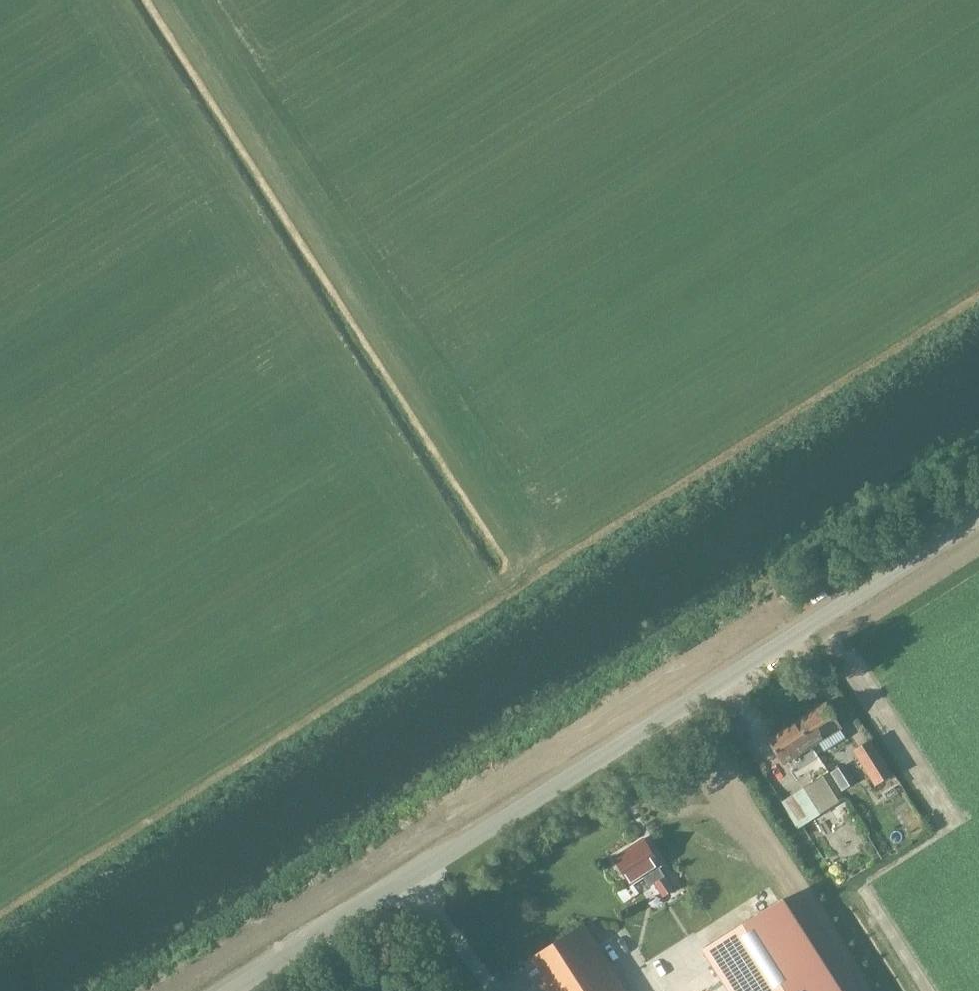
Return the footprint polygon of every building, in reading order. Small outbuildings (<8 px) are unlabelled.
[(797,723),(811,746),(841,727),(827,704),(797,723)] [(782,764),(811,746),(797,723),(768,741),(782,764)] [(894,775),(871,739),(853,751),(875,787),(894,775)] [(828,772),(798,790),(815,816),(844,798),(828,772)] [(676,889),(660,865),(662,863),(645,837),(615,857),(632,883),(642,876),(649,888),(654,885),(663,898),(676,889)] [(779,901),(706,948),(734,990),(836,990),(779,901)] [(584,923),(526,960),(545,990),(627,990),(584,923)] [(459,987),(454,978),(446,983),(450,990),(453,990),(459,987)]
